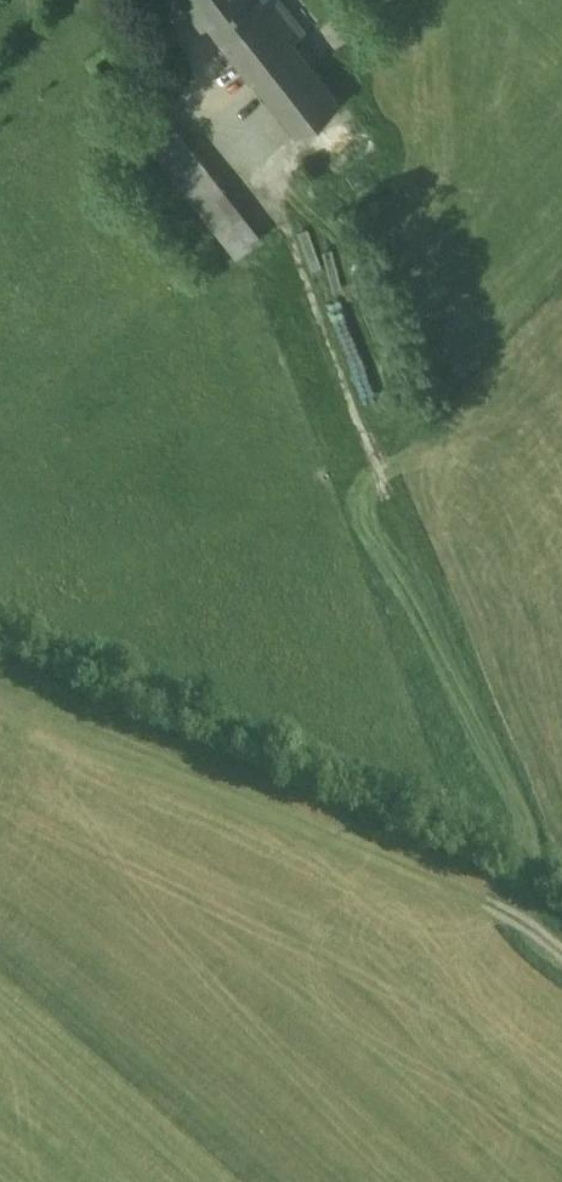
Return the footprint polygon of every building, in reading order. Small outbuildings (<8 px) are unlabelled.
[(204,23),(210,18),(221,32),(261,0),(186,0),(204,23)] [(221,32),(297,130),(340,97),(292,35),(302,28),(280,0),(261,0),(221,32)] [(207,164),(159,102),(134,122),(182,183),(207,164)] [(261,234),(207,164),(182,183),(236,253),(261,234)]
